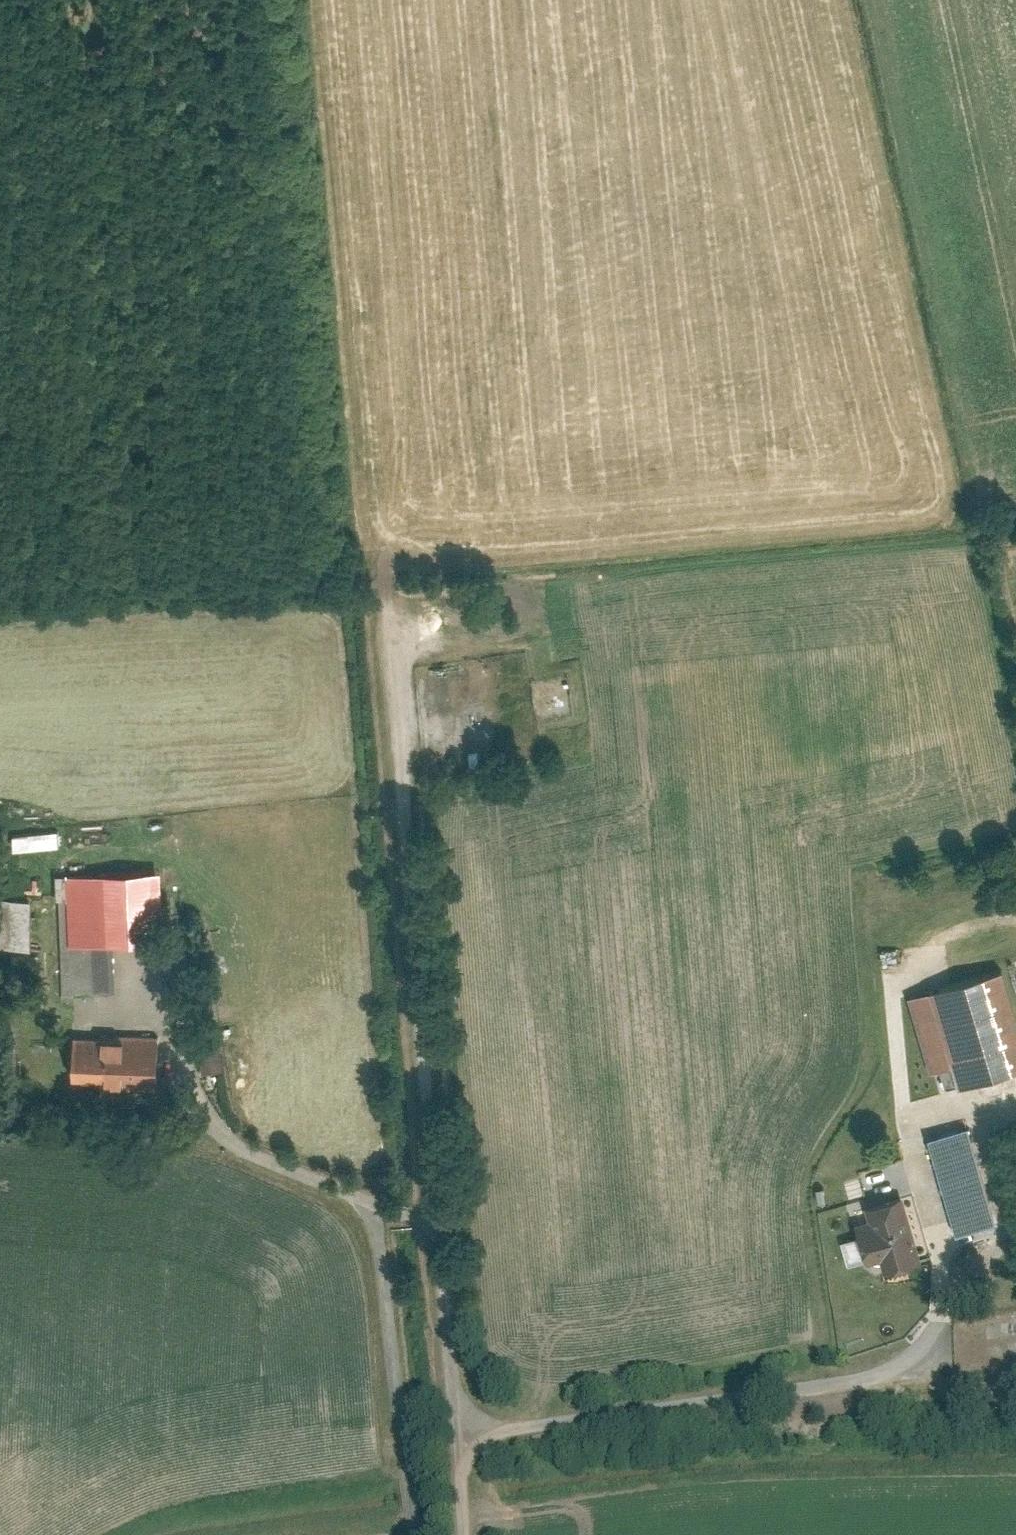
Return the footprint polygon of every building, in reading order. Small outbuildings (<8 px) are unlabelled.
[(57,843),(56,829),(8,831),(9,845),(57,843)] [(60,903),(63,991),(111,989),(109,940),(164,938),(162,871),(70,874),(70,902),(60,903)] [(26,945),(26,896),(0,896),(0,945),(26,945)] [(909,999),(930,1069),(939,1066),(945,1086),(1015,1063),(1015,1027),(1000,973),(909,999)] [(73,1038),(73,1084),(159,1084),(159,1038),(73,1038)] [(216,1041),(193,1047),(200,1071),(222,1065),(216,1041)] [(964,1123),(930,1132),(959,1234),(993,1225),(964,1123)] [(918,1273),(917,1269),(902,1204),(865,1213),(870,1233),(853,1236),(861,1273),(879,1269),(882,1281),(918,1273)]
